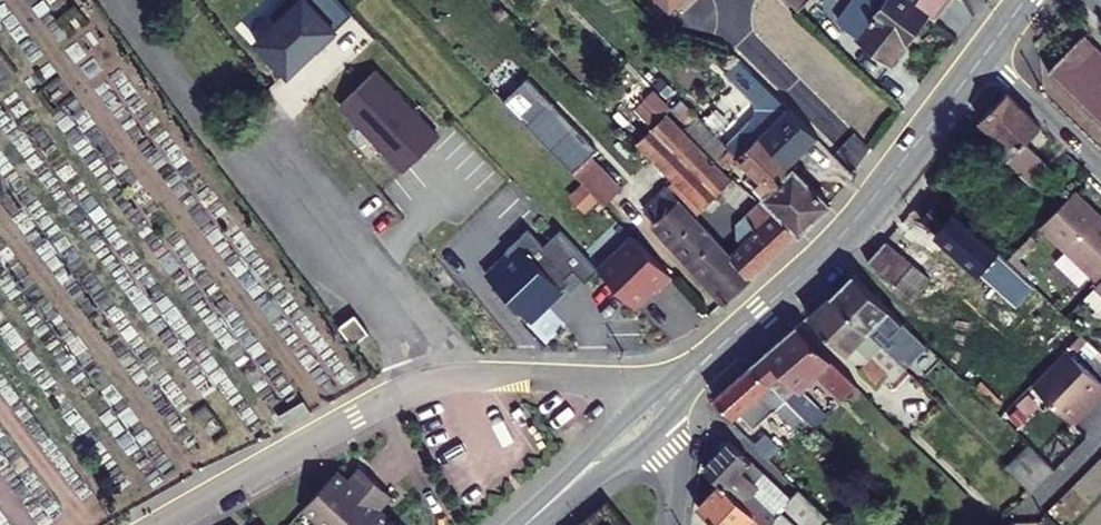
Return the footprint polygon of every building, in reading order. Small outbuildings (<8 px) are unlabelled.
[(317,49),(320,52),(338,35),(335,32),(339,28),(312,0),(292,0),(252,38),(289,76),(317,49)] [(339,28),(353,15),(339,0),(312,0),(339,28)] [(929,9),(916,0),(884,0),(858,36),(891,60),(929,9)] [(929,9),(936,13),(947,0),(916,0),(929,9)] [(1048,75),(1100,126),(1100,56),(1083,38),(1048,75)] [(771,120),(761,130),(789,158),(817,128),(753,66),(735,85),(771,120)] [(405,172),(440,138),(375,70),(340,104),(405,172)] [(1039,126),(1006,94),(980,122),(995,137),(988,144),(1005,161),(1024,142),(1039,126)] [(670,110),(641,139),(707,206),(736,177),(670,110)] [(726,141),(738,153),(756,136),(744,123),(726,141)] [(773,205),(802,233),(833,201),(789,158),(761,130),(756,136),(738,153),(760,175),(754,182),(767,195),(764,197),(772,204),(773,205)] [(1049,166),(1024,142),(1005,161),(1030,185),(1049,166)] [(597,161),(581,176),(612,208),(628,192),(597,161)] [(1059,218),(1100,260),(1100,190),(1093,182),(1059,218)] [(673,185),(650,210),(689,251),(682,257),(694,268),(723,237),(673,185)] [(950,185),(931,206),(991,259),(1010,239),(950,185)] [(764,228),(750,242),(772,263),(802,233),(773,205),(772,204),(768,209),(762,203),(751,216),(764,228)] [(682,257),(689,251),(650,210),(643,217),(682,257)] [(896,226),(877,246),(926,287),(944,266),(896,226)] [(586,282),(599,269),(560,229),(544,245),(527,228),(506,248),(509,251),(512,254),(522,245),(564,287),(572,280),(567,276),(574,270),(586,282)] [(658,289),(672,276),(634,236),(599,269),(634,306),(656,286),(658,289)] [(739,254),(723,237),(694,268),(730,305),(760,275),(739,254)] [(750,242),(739,254),(760,275),(772,263),(750,242)] [(486,274),(531,320),(564,287),(522,245),(512,254),(509,251),(486,274)] [(866,258),(844,279),(892,328),(901,320),(911,329),(925,315),(866,258)] [(844,279),(819,303),(886,369),(894,361),(904,370),(919,355),(892,328),(844,279)] [(811,311),(768,352),(787,370),(789,368),(807,385),(832,361),(856,385),(870,370),(811,311)] [(370,332),(356,314),(340,327),(354,345),(370,332)] [(1043,375),(1078,411),(1100,388),(1100,389),(1100,362),(1079,339),(1043,375)] [(768,352),(734,385),(754,406),(778,382),(795,399),(801,393),(806,398),(811,393),(805,388),(787,370),(768,352)] [(805,388),(807,385),(789,368),(787,370),(805,388)] [(1078,411),(1084,417),(1100,400),(1100,389),(1100,388),(1078,411)] [(1046,434),(1021,458),(1045,483),(1070,458),(1046,434)] [(337,471),(377,524),(436,524),(398,493),(411,478),(375,448),(362,464),(351,455),(337,471)] [(693,475),(709,492),(743,524),(775,524),(769,519),(765,524),(739,500),(747,491),(744,488),(752,479),(720,449),(693,475)] [(318,494),(355,524),(377,524),(337,471),(318,494)] [(709,492),(686,516),(696,524),(743,524),(709,492)] [(784,524),(815,524),(792,503),(777,518),(784,524)] [(251,514),(241,524),(265,524),(251,514)]
